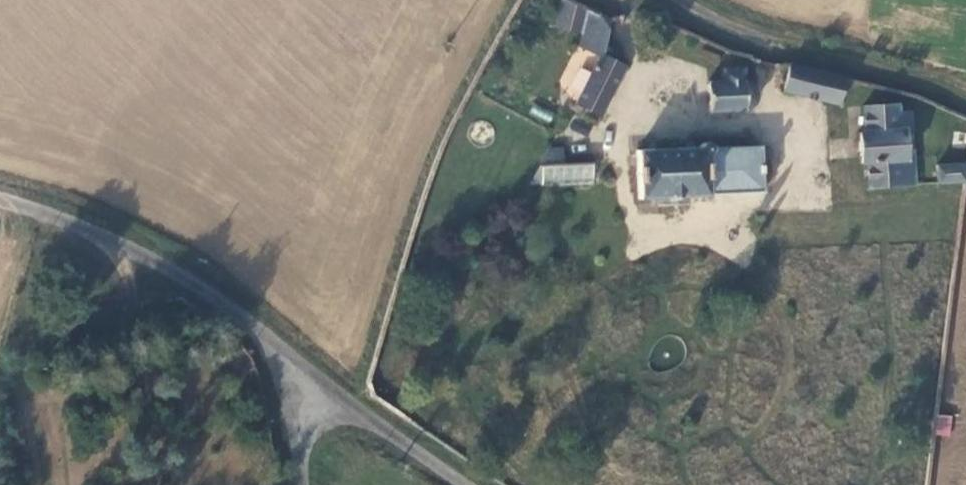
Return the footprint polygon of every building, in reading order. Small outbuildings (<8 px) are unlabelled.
[(542,19),(551,23),(562,0),(550,0),(542,19)] [(609,20),(569,0),(566,0),(557,26),(583,30),(583,43),(603,53),(609,20)] [(627,65),(603,53),(577,105),(601,117),(627,65)] [(837,105),(843,80),(789,64),(782,90),(837,105)] [(728,79),(712,78),(710,107),(743,109),(743,111),(751,112),(751,107),(757,105),(761,100),(763,92),(760,86),(750,80),(751,67),(729,65),(728,79)] [(895,107),(865,108),(866,134),(860,134),(861,163),(867,163),(867,187),(913,186),(912,156),(915,156),(914,133),(910,133),(909,113),(896,114),(895,107)] [(698,149),(636,150),(637,199),(707,197),(707,193),(762,191),(761,148),(715,149),(715,145),(714,143),(710,140),(705,140),(701,142),(698,145),(698,149)] [(564,151),(546,151),(537,172),(532,190),(592,184),(591,163),(565,165),(564,151)] [(965,184),(965,162),(939,162),(938,183),(965,184)] [(934,434),(950,436),(952,416),(936,414),(934,434)]
